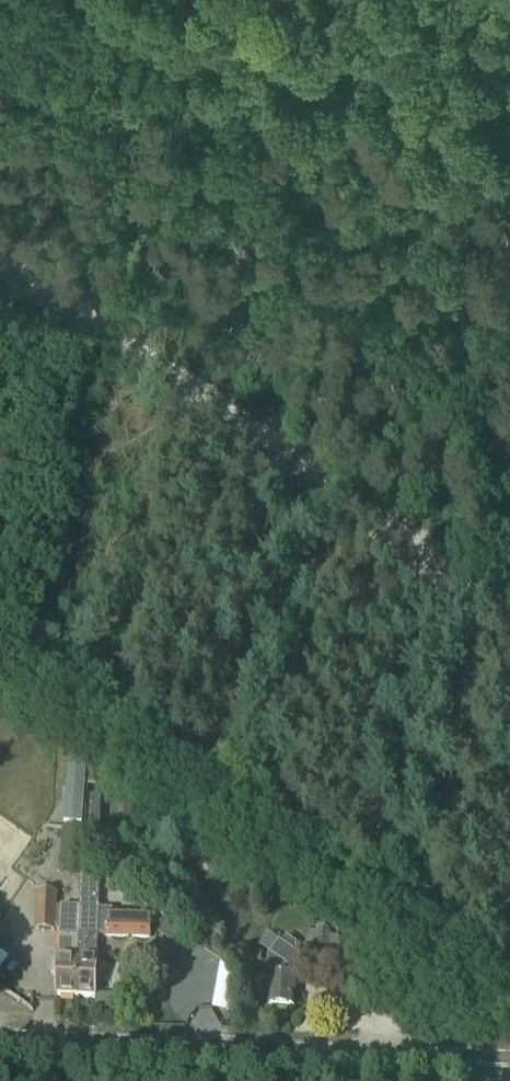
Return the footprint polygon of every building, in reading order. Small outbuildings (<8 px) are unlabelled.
[(62,863),(61,870),(79,871),(80,855),(71,855),(62,863)] [(37,924),(36,930),(46,930),(49,931),(54,931),(60,931),(61,908),(55,907),(56,894),(54,894),(54,889),(42,889),(41,894),(38,894),(37,924)] [(53,962),(52,975),(58,976),(57,996),(77,997),(81,911),(81,909),(61,908),(60,931),(60,945),(59,963),(53,962)] [(81,911),(77,997),(95,998),(97,954),(98,938),(152,940),(153,914),(116,912),(116,910),(99,909),(81,909),(81,911)] [(307,932),(306,946),(315,946),(314,976),(337,977),(339,937),(331,936),(331,934),(328,933),(328,924),(317,923),(316,933),(307,932)] [(297,954),(297,944),(288,938),(283,944),(280,942),(271,956),(270,957),(270,958),(270,961),(270,964),(269,1007),(277,1007),(277,1010),(286,1010),(287,1008),(295,1008),(296,966),(302,957),(297,954)] [(347,942),(345,972),(357,973),(359,943),(347,942)] [(130,1018),(132,999),(99,997),(98,1015),(130,1018)]
